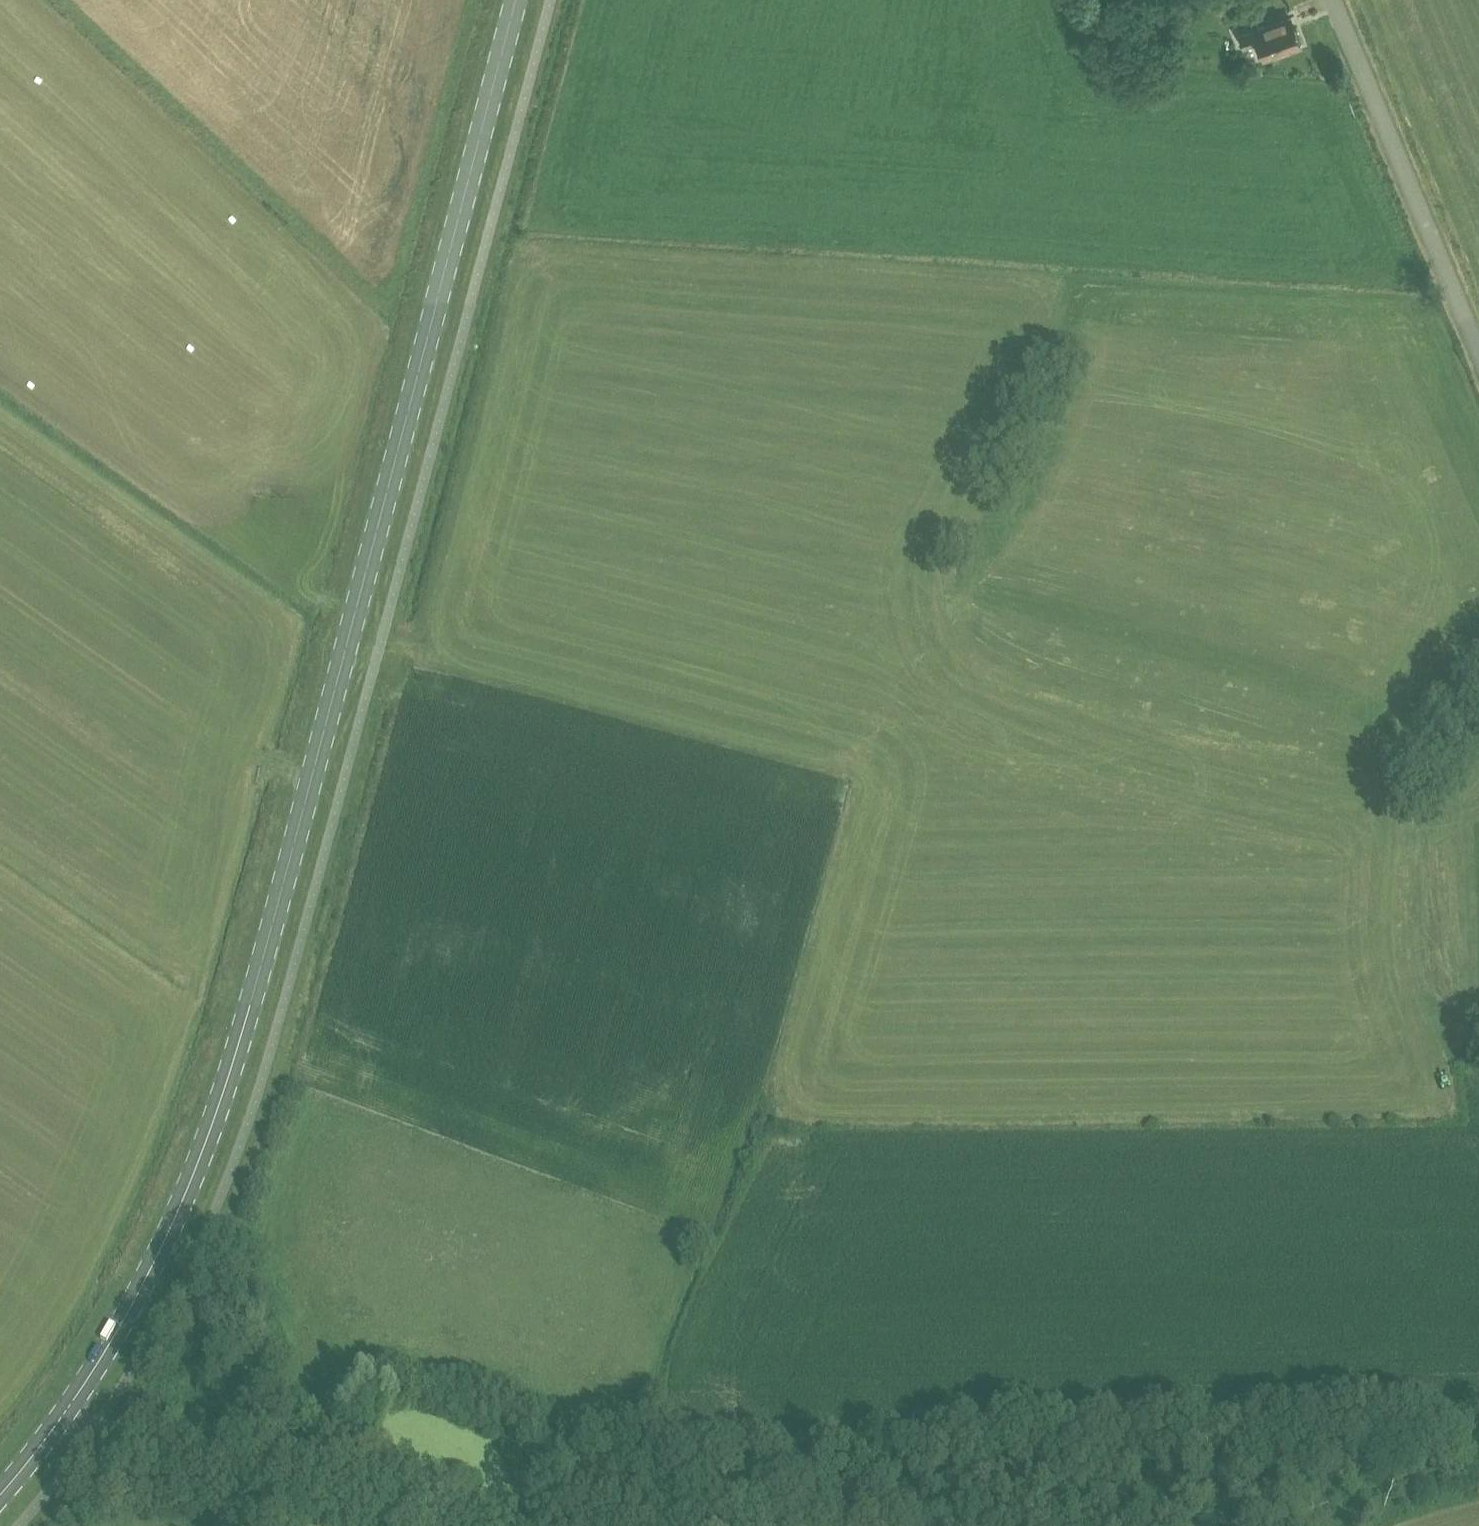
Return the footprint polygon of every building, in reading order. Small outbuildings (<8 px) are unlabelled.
[(1259,42),(1265,58),(1301,45),(1291,17),(1269,25),(1269,23),(1254,28),(1254,29),(1240,34),(1245,47),(1259,42)]
